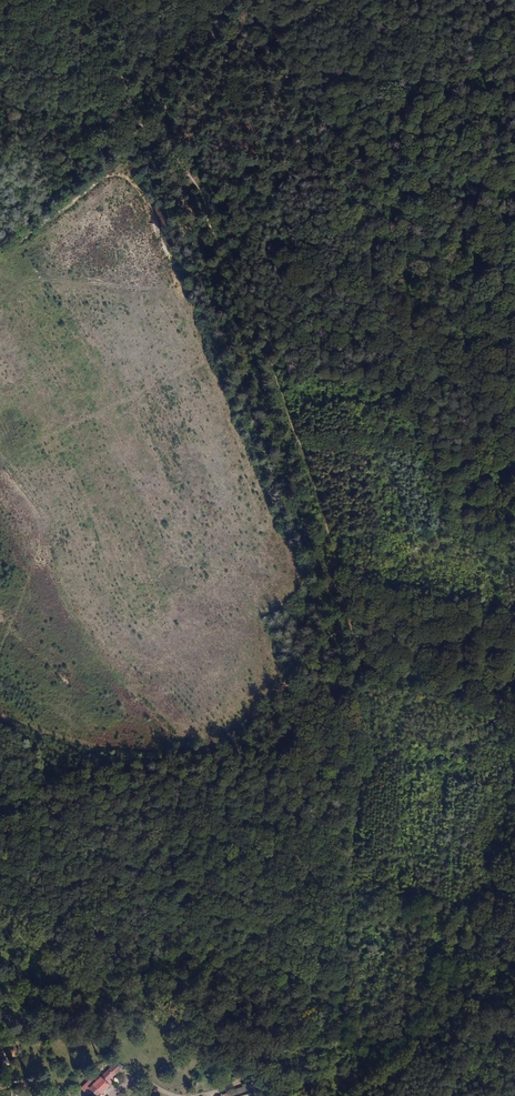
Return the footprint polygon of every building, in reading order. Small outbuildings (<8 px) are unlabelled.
[(82,1089),(80,1092),(84,1095),(89,1095),(92,1094),(97,1095),(104,1095),(110,1086),(125,1073),(118,1064),(94,1083),(89,1081),(82,1089)]
